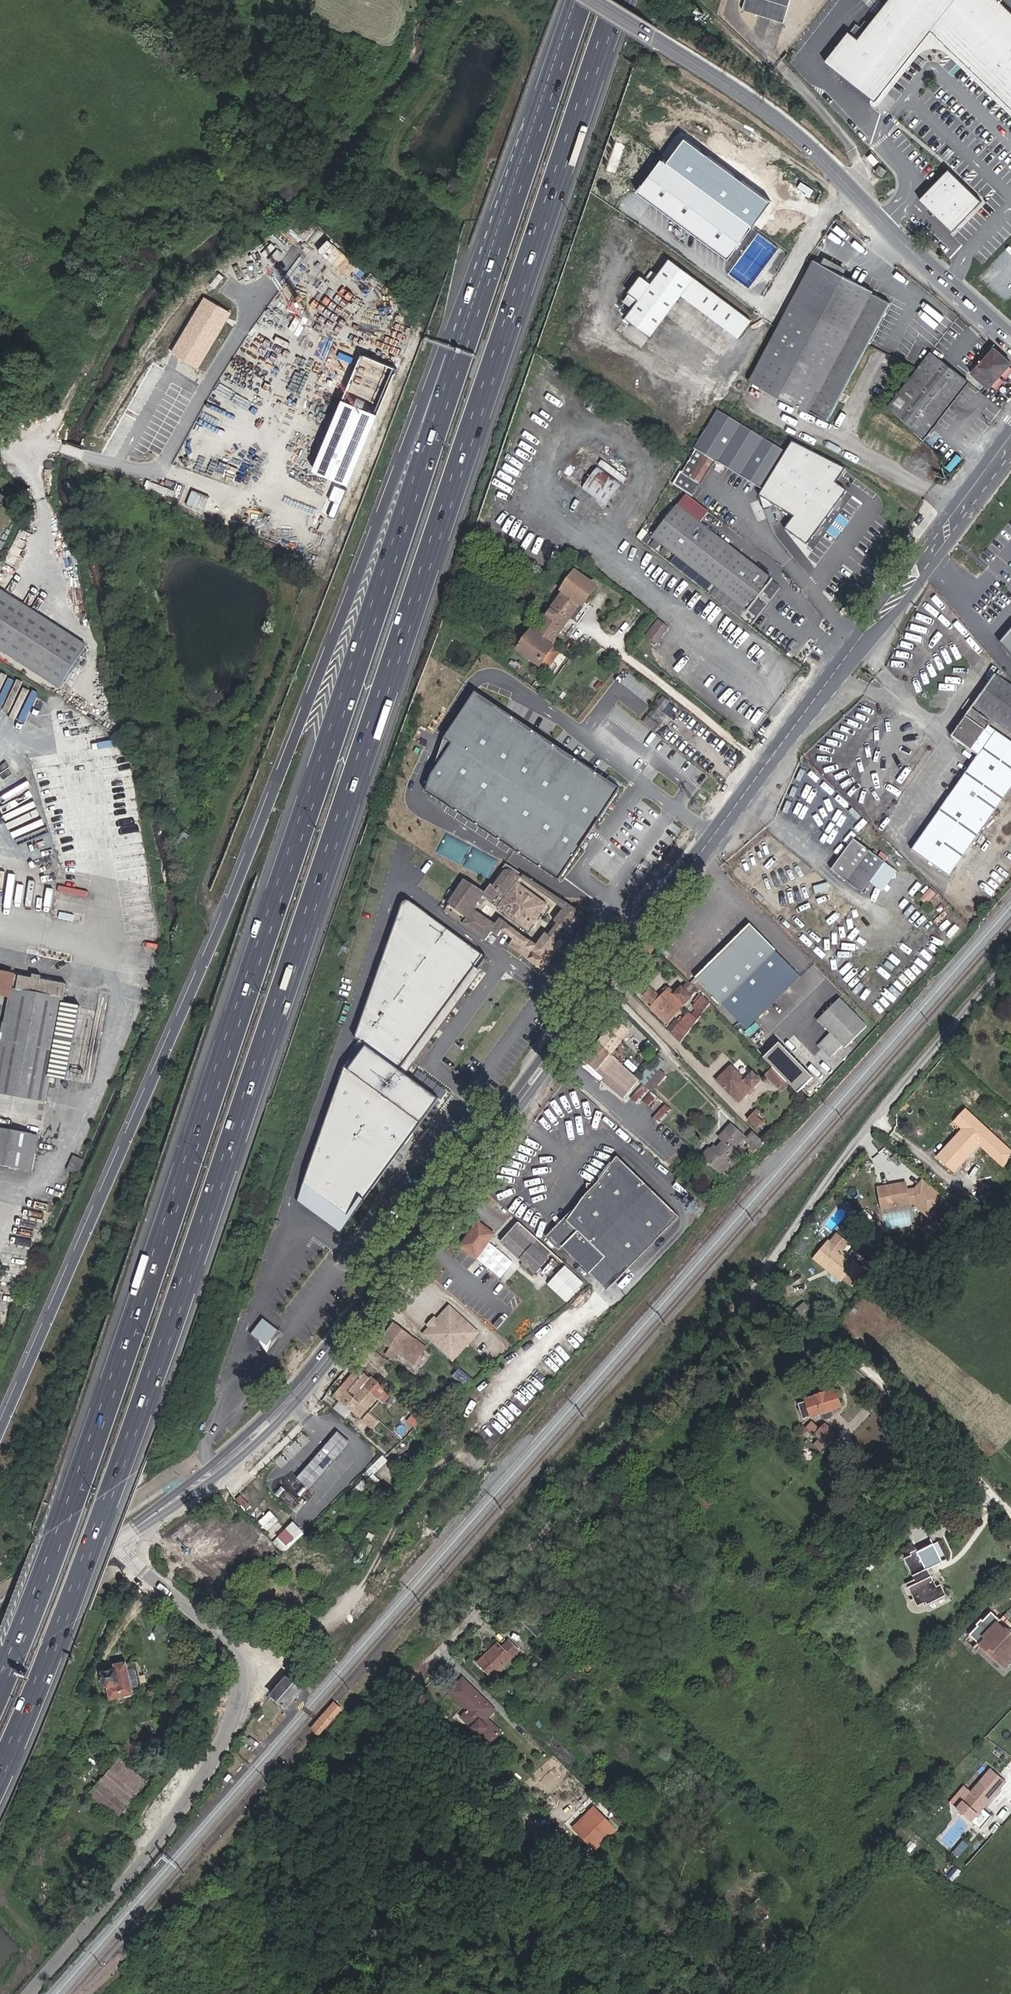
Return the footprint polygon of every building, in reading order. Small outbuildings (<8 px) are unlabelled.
[(743,11),(783,23),(791,0),(746,0),(743,11)] [(999,0),(888,0),(870,24),(865,21),(860,27),(856,24),(850,32),(849,31),(825,62),(876,101),(931,30),(1010,107),(1010,12),(999,0)] [(727,257),(752,225),(664,155),(639,187),(727,257)] [(882,176),(887,170),(880,164),(875,171),(882,176)] [(986,202),(953,168),(924,197),(957,230),(986,202)] [(771,207),(787,218),(801,199),(778,183),(767,199),(745,182),(736,195),(751,206),(754,202),(767,212),(771,207)] [(810,411),(828,421),(869,343),(890,303),(872,294),(873,291),(814,260),(750,381),(755,383),(753,386),(757,389),(760,386),(809,413),(810,411)] [(738,336),(750,320),(670,261),(658,275),(652,271),(645,279),(641,276),(629,293),(639,301),(632,310),(626,317),(651,335),(681,294),(738,336)] [(632,310),(639,301),(629,293),(622,302),(632,310)] [(191,321),(197,324),(211,301),(204,297),(191,321)] [(183,350),(179,357),(198,368),(230,312),(211,301),(197,324),(191,321),(177,346),(183,350)] [(173,354),(179,357),(183,350),(177,346),(173,354)] [(988,387),(1010,364),(1010,362),(995,348),(972,372),(988,387)] [(888,406),(924,438),(968,382),(930,352),(888,406)] [(337,405),(339,400),(326,395),(324,400),(337,405)] [(302,458),(325,404),(313,399),(290,453),(302,458)] [(302,459),(339,474),(362,418),(325,404),(302,458),(302,459)] [(715,460),(743,477),(767,440),(719,411),(695,449),(697,450),(683,474),(681,474),(674,485),(693,497),(715,460)] [(743,477),(763,489),(786,452),(767,440),(743,477)] [(847,470),(797,443),(766,495),(801,518),(794,529),(813,544),(849,493),(839,485),(842,480),(847,470)] [(630,473),(606,455),(598,466),(622,484),(630,473)] [(581,490),(606,507),(622,484),(598,466),(581,490)] [(701,524),(710,512),(686,495),(678,506),(701,524)] [(748,611),(773,580),(701,524),(678,506),(677,505),(670,515),(662,509),(653,521),(660,527),(652,536),(748,611)] [(498,553),(502,547),(484,535),(480,540),(498,553)] [(556,646),(553,643),(581,604),(583,606),(597,588),(575,572),(562,590),(563,593),(534,633),(531,631),(518,649),(547,669),(560,652),(554,648),(556,646)] [(83,652),(87,646),(3,591),(0,595),(0,651),(60,689),(83,652)] [(655,644),(669,627),(658,618),(644,635),(655,644)] [(510,669),(516,674),(524,664),(517,659),(510,669)] [(1010,729),(1010,688),(985,669),(964,698),(1010,729)] [(621,790),(474,694),(442,739),(453,744),(422,792),(558,881),(621,790)] [(667,716),(663,712),(671,702),(663,696),(660,699),(658,699),(654,703),(656,705),(648,714),(661,725),(667,716)] [(947,727),(963,705),(960,703),(945,725),(947,727)] [(865,729),(878,717),(866,704),(853,717),(865,729)] [(572,724),(582,712),(574,705),(564,717),(572,724)] [(963,705),(947,727),(968,743),(901,837),(937,863),(1002,772),(1010,778),(1010,741),(981,720),(982,718),(963,705)] [(656,732),(660,726),(648,716),(643,721),(656,732)] [(665,751),(663,749),(656,758),(658,760),(665,751)] [(861,892),(869,883),(885,862),(854,839),(832,870),(861,892)] [(869,883),(882,892),(897,871),(885,862),(869,883)] [(486,897),(494,904),(502,894),(506,898),(499,907),(528,930),(538,917),(534,913),(542,902),(533,894),(531,896),(517,884),(521,879),(523,876),(507,865),(486,893),(473,885),(461,903),(475,912),(486,897)] [(570,914),(574,909),(523,876),(521,879),(570,914)] [(473,885),(463,878),(446,903),(448,904),(443,912),(483,938),(488,931),(495,935),(500,929),(475,912),(461,903),(473,885)] [(920,899),(926,904),(936,893),(930,888),(920,899)] [(397,1066),(483,953),(405,894),(358,1028),(376,1042),(359,1065),(347,1057),(297,1200),(337,1229),(437,1096),(397,1066)] [(499,907),(506,898),(502,894),(494,904),(499,907)] [(534,913),(538,917),(546,906),(542,902),(534,913)] [(564,922),(571,928),(583,915),(575,910),(564,922)] [(564,922),(551,938),(558,944),(571,928),(564,922)] [(504,923),(500,929),(511,937),(537,955),(542,949),(504,923)] [(750,925),(696,978),(747,1030),(801,977),(776,952),(776,951),(750,925)] [(540,967),(545,960),(537,955),(511,937),(506,944),(540,967)] [(545,960),(558,944),(551,938),(542,949),(537,955),(545,960)] [(13,975),(0,973),(0,996),(9,997),(13,975)] [(13,975),(9,997),(0,1051),(0,1095),(46,1103),(51,1069),(69,1072),(79,1018),(65,1015),(65,1012),(62,1011),(66,985),(53,982),(54,979),(34,975),(33,979),(13,975)] [(692,997),(698,990),(688,980),(681,987),(692,997)] [(652,1007),(667,1022),(692,997),(681,987),(675,994),(669,989),(667,991),(662,996),(659,994),(649,985),(641,993),(654,1005),(652,1007)] [(701,1015),(710,1003),(701,994),(695,1002),(697,1003),(693,1008),(701,1015)] [(840,998),(818,1020),(831,1033),(821,1043),(833,1055),(843,1045),(846,1048),(867,1026),(840,998)] [(680,1043),(696,1022),(688,1016),(687,1018),(685,1017),(683,1020),(671,1034),(680,1043)] [(671,1034),(683,1020),(681,1018),(669,1032),(671,1034)] [(609,1032),(620,1042),(629,1031),(618,1022),(609,1032)] [(640,1078),(599,1044),(585,1061),(602,1075),(605,1078),(603,1081),(624,1098),(640,1078)] [(814,1079),(780,1044),(765,1059),(772,1066),(790,1084),(792,1086),(799,1094),(814,1079)] [(752,1073),(746,1079),(732,1065),(716,1080),(739,1102),(749,1092),(753,1088),(761,1080),(752,1073)] [(783,1091),(790,1084),(772,1066),(765,1074),(782,1091),(783,1091)] [(645,1087),(650,1091),(666,1075),(660,1071),(645,1087)] [(637,1105),(641,1100),(650,1091),(645,1087),(644,1084),(630,1098),(637,1105)] [(785,1093),(792,1086),(790,1084),(783,1091),(785,1093)] [(649,1106),(658,1097),(650,1091),(641,1100),(649,1106)] [(658,1125),(662,1122),(672,1109),(665,1103),(651,1118),(658,1125)] [(764,1122),(757,1116),(761,1111),(757,1108),(747,1119),(757,1128),(760,1123),(762,1124),(764,1122)] [(937,1158),(953,1173),(990,1133),(965,1109),(953,1122),(962,1130),(937,1158)] [(745,1137),(731,1124),(720,1137),(723,1141),(716,1149),(713,1152),(710,1150),(709,1149),(702,1157),(726,1180),(728,1178),(722,1171),(739,1154),(736,1151),(738,1148),(736,1146),(745,1137)] [(0,1129),(0,1166),(33,1172),(39,1137),(0,1129)] [(754,1153),(764,1143),(752,1131),(746,1138),(752,1143),(748,1148),(754,1153)] [(572,1237),(563,1247),(587,1270),(594,1270),(606,1258),(624,1275),(678,1219),(616,1159),(597,1183),(581,1200),(567,1220),(569,1222),(563,1229),(572,1237)] [(905,1183),(877,1189),(881,1210),(909,1204),(914,1204),(929,1216),(944,1199),(922,1180),(914,1189),(906,1191),(905,1183)] [(885,1226),(911,1226),(911,1213),(885,1213),(885,1226)] [(563,1247),(572,1237),(563,1229),(569,1222),(567,1220),(551,1237),(562,1248),(563,1247)] [(552,1252),(519,1222),(500,1243),(524,1264),(527,1268),(535,1275),(549,1260),(547,1258),(552,1252)] [(461,1247),(477,1259),(489,1243),(495,1235),(478,1223),(461,1247)] [(927,1237),(939,1231),(935,1223),(923,1229),(927,1237)] [(847,1243),(837,1234),(830,1243),(828,1242),(814,1259),(827,1269),(828,1267),(842,1278),(851,1286),(852,1285),(862,1273),(863,1271),(840,1252),(847,1243)] [(493,1271),(505,1256),(489,1243),(477,1259),(493,1271)] [(594,1270),(587,1270),(609,1291),(624,1275),(606,1258),(594,1270)] [(565,1303),(583,1283),(565,1267),(547,1286),(565,1303)] [(842,1278),(828,1267),(827,1269),(840,1280),(842,1278)] [(856,1288),(865,1276),(862,1273),(852,1285),(856,1288)] [(810,1326),(817,1318),(800,1301),(793,1309),(810,1326)] [(431,1329),(424,1336),(440,1353),(452,1363),(477,1338),(450,1310),(437,1323),(431,1329)] [(278,1331),(265,1317),(251,1330),(264,1344),(278,1331)] [(431,1329),(437,1323),(435,1321),(429,1327),(431,1329)] [(414,1365),(426,1350),(393,1325),(381,1340),(391,1348),(385,1354),(393,1360),(399,1353),(414,1365)] [(360,1363),(374,1373),(384,1359),(371,1348),(360,1363)] [(388,1408),(397,1397),(371,1377),(370,1378),(357,1368),(341,1387),(354,1398),(363,1386),(376,1397),(388,1408)] [(464,1387),(470,1380),(459,1370),(453,1378),(464,1387)] [(341,1387),(334,1395),(350,1408),(360,1416),(376,1397),(363,1386),(354,1398),(341,1387)] [(811,1417),(841,1408),(836,1390),(826,1394),(825,1393),(816,1396),(816,1397),(806,1400),(807,1401),(798,1404),(803,1419),(811,1417)] [(378,1417),(384,1411),(378,1406),(373,1413),(378,1417)] [(391,1425),(402,1435),(417,1418),(406,1408),(391,1425)] [(369,1411),(363,1418),(373,1427),(379,1420),(369,1411)] [(347,1423),(337,1414),(333,1419),(343,1428),(347,1423)] [(813,1445),(822,1453),(838,1436),(825,1424),(820,1430),(812,1422),(806,1428),(814,1436),(815,1436),(819,1439),(813,1445)] [(432,1431),(422,1423),(417,1428),(427,1436),(432,1431)] [(339,1433),(324,1451),(335,1461),(351,1443),(339,1433)] [(324,1451),(315,1460),(327,1470),(335,1461),(324,1451)] [(300,1478),(311,1488),(327,1470),(315,1460),(300,1478)] [(268,1531),(279,1521),(271,1512),(260,1522),(268,1531)] [(284,1554),(304,1535),(294,1524),(274,1543),(284,1554)] [(218,1543),(204,1553),(218,1573),(244,1555),(227,1531),(215,1539),(218,1543)] [(370,1541),(375,1536),(370,1532),(366,1536),(370,1541)] [(266,1535),(254,1545),(268,1561),(280,1551),(266,1535)] [(365,1554),(372,1547),(368,1542),(360,1550),(365,1554)] [(941,1584),(937,1587),(931,1577),(927,1579),(924,1572),(943,1562),(934,1544),(918,1553),(917,1550),(911,1554),(911,1556),(903,1560),(914,1580),(906,1584),(917,1607),(923,1604),(925,1607),(946,1595),(941,1584)] [(538,1638),(547,1628),(537,1619),(548,1608),(543,1604),(533,1614),(532,1613),(522,1622),(538,1638)] [(1010,1632),(1000,1623),(1004,1619),(1000,1616),(996,1620),(987,1613),(983,1618),(992,1626),(989,1630),(991,1632),(993,1630),(998,1634),(1000,1632),(1010,1642),(1010,1631),(1010,1632)] [(1010,1660),(1010,1642),(1000,1632),(998,1634),(993,1630),(991,1632),(989,1630),(992,1626),(983,1618),(979,1622),(978,1620),(973,1626),(974,1627),(969,1633),(978,1641),(981,1639),(983,1641),(978,1646),(985,1653),(990,1647),(1008,1664),(1010,1660)] [(478,1662),(492,1677),(519,1652),(509,1641),(502,1648),(497,1644),(478,1662)] [(1003,1669),(1008,1664),(990,1647),(985,1653),(1003,1669)] [(134,1693),(142,1691),(136,1663),(127,1665),(126,1662),(115,1665),(115,1669),(102,1672),(104,1686),(108,1687),(111,1700),(132,1694),(134,1693)] [(270,1698),(285,1710),(295,1700),(302,1692),(286,1678),(270,1698)] [(480,1720),(493,1708),(463,1678),(449,1692),(468,1710),(462,1717),(489,1744),(496,1737),(480,1720)] [(327,1714),(332,1719),(341,1709),(336,1704),(327,1714)] [(501,1732),(487,1719),(495,1710),(493,1708),(480,1720),(496,1737),(501,1732)] [(313,1730),(319,1734),(332,1719),(327,1714),(313,1730)] [(117,1816),(144,1786),(118,1763),(91,1793),(117,1816)] [(985,1808),(1008,1781),(994,1769),(967,1801),(980,1813),(973,1821),(983,1829),(994,1816),(985,1808)] [(591,1856),(621,1823),(600,1802),(574,1828),(563,1818),(558,1823),(591,1856)] [(591,1856),(558,1823),(557,1825),(589,1857),(591,1856)] [(955,1880),(962,1871),(957,1867),(950,1876),(955,1880)]
